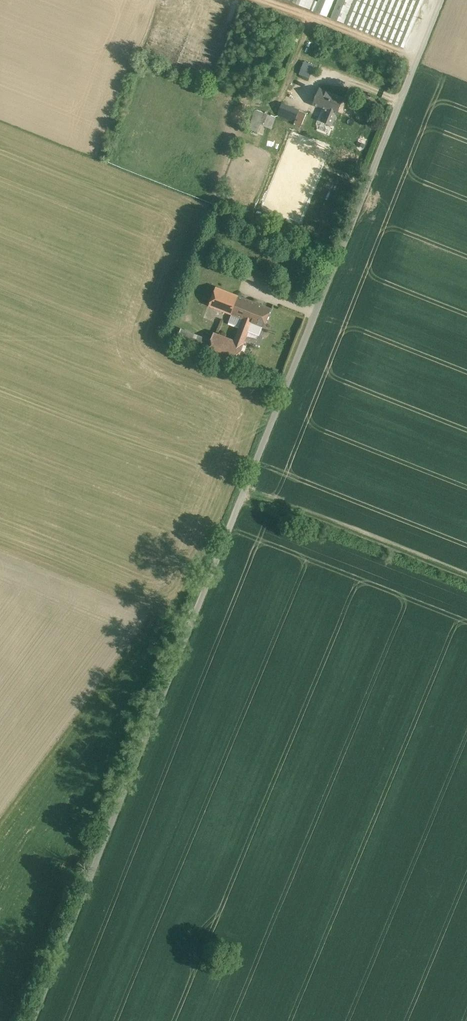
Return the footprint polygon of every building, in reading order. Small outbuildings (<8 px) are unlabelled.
[(310,10),(314,0),(287,0),(310,10)] [(314,11),(327,17),(334,0),(319,0),(314,11)] [(330,18),(404,48),(424,0),(338,0),(330,18)] [(313,64),(303,60),(298,73),(307,77),(313,64)] [(320,88),(314,103),(320,106),(326,91),(320,88)] [(342,97),(326,91),(320,106),(326,108),(321,120),(331,124),(336,112),(342,97)] [(299,111),(282,104),(278,113),(295,120),(299,111)] [(275,117),(256,110),(249,129),(258,132),(261,125),(271,129),(275,117)] [(306,114),(299,111),(295,120),(294,124),(301,127),(306,114)] [(239,296),(216,287),(209,304),(232,313),(239,296)] [(256,302),(239,296),(232,313),(243,317),(249,319),(256,302)] [(271,308),(256,302),(249,319),(252,321),(264,325),(271,308)] [(243,317),(234,340),(243,343),(252,321),(249,319),(243,317)] [(210,338),(180,326),(174,341),(204,353),(210,338)] [(234,340),(213,331),(210,338),(204,353),(234,364),(243,343),(234,340)]
